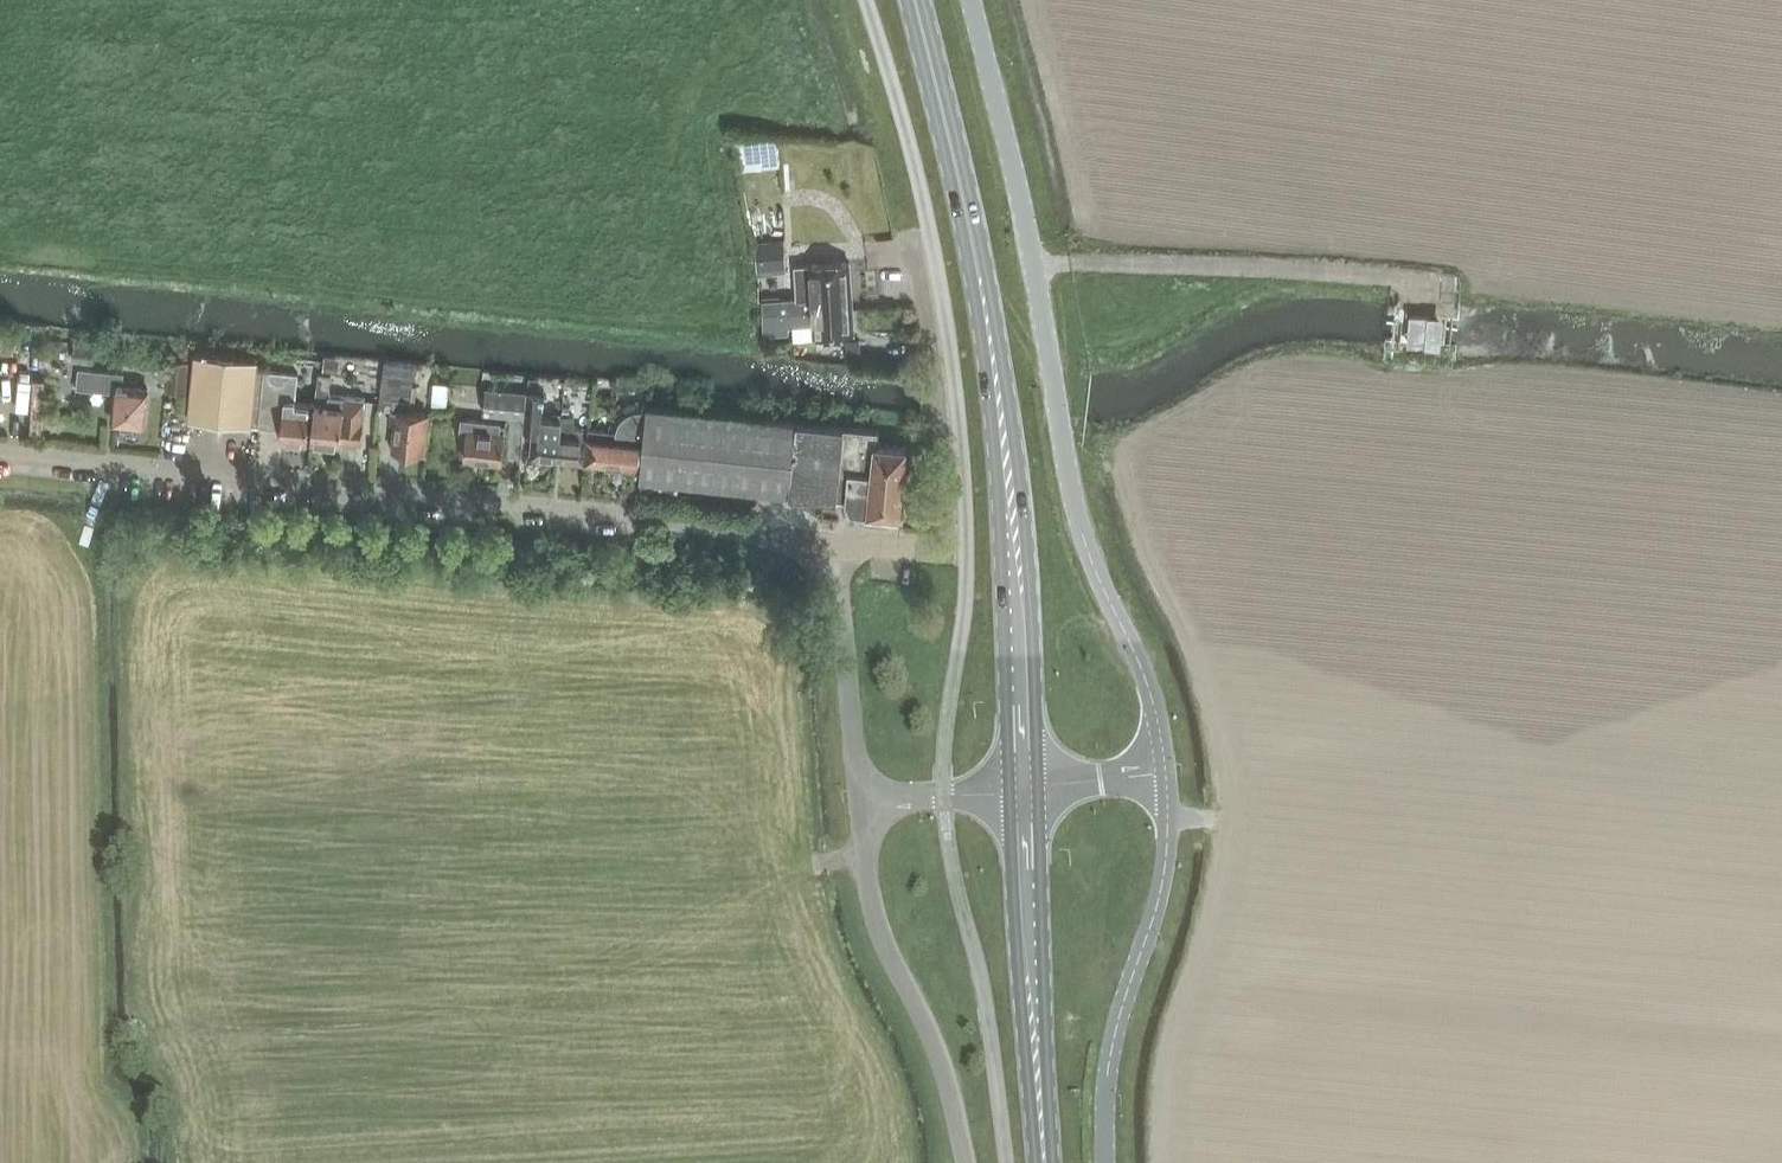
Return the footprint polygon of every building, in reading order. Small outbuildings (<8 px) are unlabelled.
[(732,140),(737,170),(781,167),(778,139),(755,138),(732,140)] [(758,275),(787,274),(786,254),(756,255),(758,275)] [(793,265),(795,298),(762,301),(762,313),(851,307),(847,261),(793,265)] [(789,331),(789,324),(813,322),(814,335),(852,333),(851,307),(762,313),(764,333),(789,331)] [(1429,316),(1410,315),(1408,343),(1438,345),(1440,324),(1428,324),(1429,316)] [(15,330),(2,328),(0,346),(0,353),(12,354),(15,330)] [(860,360),(859,340),(845,341),(846,361),(860,360)] [(188,420),(231,424),(250,426),(255,361),(193,355),(188,420)] [(339,359),(323,358),(322,372),(337,374),(339,359)] [(422,453),(426,413),(409,411),(412,383),(414,365),(383,361),(381,380),(378,408),(392,410),(390,423),(395,424),(392,450),(405,451),(407,454),(415,455),(417,453),(422,453)] [(188,366),(168,364),(166,392),(185,393),(188,366)] [(143,424),(147,389),(122,386),(123,373),(77,368),(75,388),(115,392),(112,421),(143,424)] [(262,381),(264,369),(255,368),(250,425),(258,426),(262,381)] [(306,441),(310,403),(294,402),(297,372),(264,369),(262,381),(258,426),(281,428),(279,441),(304,443),(304,441),(306,441)] [(360,442),(365,399),(328,395),(331,374),(318,373),(310,441),(319,442),(319,445),(338,447),(338,444),(339,445),(340,440),(360,442)] [(594,385),(581,383),(576,414),(589,416),(594,385)] [(526,392),(485,388),(483,415),(524,418),(526,392)] [(432,392),(431,407),(445,408),(447,394),(432,392)] [(544,394),(541,394),(527,392),(524,423),(523,433),(532,434),(530,457),(557,460),(562,419),(562,416),(561,416),(562,413),(543,411),(544,394)] [(899,515),(906,444),(875,441),(876,428),(796,421),(796,420),(645,406),(639,478),(789,494),(845,500),(845,501),(850,511),(899,515)] [(617,427),(615,432),(587,429),(586,439),(584,463),(638,469),(644,409),(640,409),(636,409),(632,411),(628,413),(624,415),(621,418),(619,421),(617,427)] [(562,416),(562,419),(557,460),(584,463),(586,439),(581,438),(582,429),(572,428),(573,418),(562,416)] [(501,462),(505,426),(500,425),(500,422),(460,418),(459,430),(466,431),(463,458),(483,460),(485,462),(494,463),(497,461),(501,462)] [(677,492),(678,482),(641,478),(640,488),(677,492)] [(624,485),(622,497),(635,499),(636,487),(624,485)]
